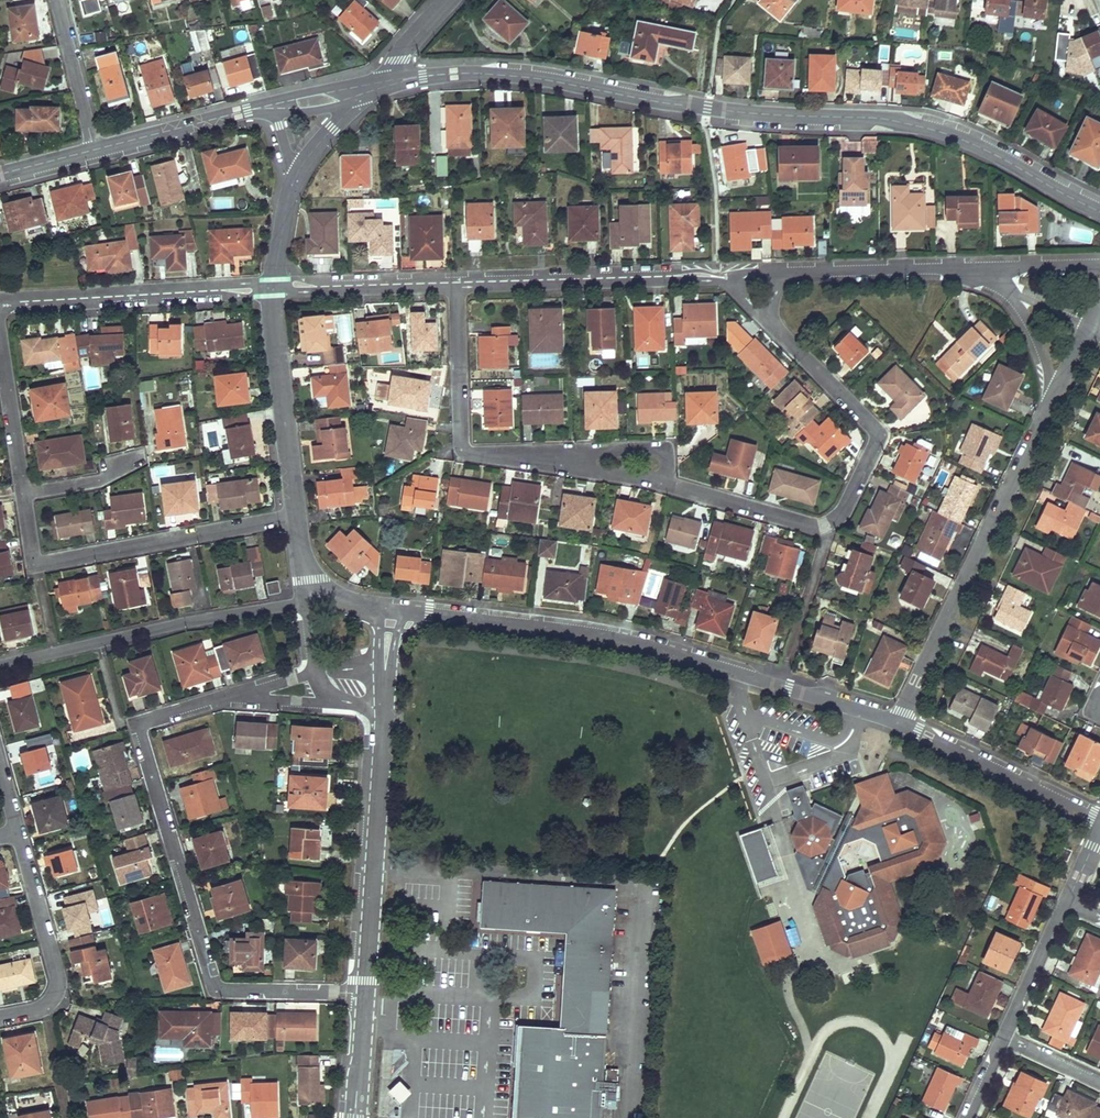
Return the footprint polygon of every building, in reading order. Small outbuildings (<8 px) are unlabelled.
[(350,28),(361,37),(366,32),(369,35),(379,23),(363,9),(369,2),(367,0),(352,0),(354,1),(339,18),(350,28)] [(508,33),(513,38),(528,22),(504,0),(501,0),(483,19),(498,32),(503,28),(508,33)] [(760,1),(779,17),(794,0),(793,0),(761,0),(760,1)] [(838,7),(871,11),(872,0),(839,0),(838,7)] [(897,3),(896,3),(895,8),(926,12),(928,0),(898,0),(897,3)] [(937,1),(936,6),(957,8),(958,0),(933,0),(937,1)] [(985,10),(1006,13),(1005,23),(1014,23),(1015,12),(1017,0),(986,0),(985,10)] [(1029,0),(1017,0),(1015,12),(1043,16),(1045,0),(1033,0),(1033,1),(1029,0)] [(265,16),(269,15),(273,14),(271,4),(262,6),(265,16)] [(15,41),(27,39),(39,37),(34,7),(10,11),(15,41)] [(632,57),(643,59),(655,62),(659,43),(692,49),(695,33),(639,21),(632,57)] [(190,31),(191,33),(191,34),(197,33),(201,50),(211,48),(205,30),(190,31)] [(107,39),(107,31),(79,34),(80,42),(107,39)] [(605,59),(607,48),(610,37),(583,31),(579,33),(574,53),(605,59)] [(1099,36),(1097,32),(1091,35),(1090,32),(1081,36),(1090,55),(1099,52),(1099,38),(1099,36)] [(302,62),(303,67),(309,66),(309,64),(324,60),(318,37),(297,43),(302,62)] [(296,69),(303,67),(302,62),(297,43),(276,48),(282,73),(296,69)] [(109,104),(120,101),(130,98),(117,51),(96,57),(109,104)] [(824,87),(824,82),(824,78),(833,78),(834,55),(811,54),(810,87),(824,87)] [(724,80),(736,81),(748,82),(749,56),(725,55),(724,80)] [(233,60),(232,58),(232,56),(225,58),(226,62),(224,62),(230,86),(254,80),(248,56),(233,60)] [(765,84),(778,85),(790,86),(792,60),(767,58),(765,84)] [(847,68),(844,90),(860,92),(861,88),(874,89),(874,83),(889,84),(890,69),(891,59),(881,59),(880,69),(862,68),(862,70),(847,68)] [(153,106),(164,103),(174,100),(164,61),(143,67),(153,106)] [(45,67),(35,65),(25,63),(23,71),(6,67),(1,87),(15,90),(17,82),(44,88),(47,75),(44,74),(45,67)] [(890,69),(889,84),(901,85),(901,90),(915,91),(917,72),(890,69)] [(191,95),(198,93),(205,91),(204,90),(213,87),(208,71),(186,77),(191,95)] [(962,102),(965,92),(968,82),(939,73),(933,93),(962,102)] [(1040,77),(1035,75),(1031,84),(1036,86),(1040,77)] [(996,117),(1002,119),(1008,122),(1020,95),(992,82),(979,111),(996,117)] [(58,109),(45,108),(31,107),(31,111),(22,111),(21,129),(57,130),(58,109)] [(449,146),(459,146),(471,146),(470,107),(449,107),(449,146)] [(523,109),(508,109),(493,109),(493,145),(523,145),(523,109)] [(1039,140),(1046,143),(1053,147),(1066,126),(1037,109),(1025,129),(1040,138),(1039,140)] [(575,118),(561,118),(546,119),(547,149),(576,149),(575,118)] [(1087,118),(1071,151),(1096,164),(1099,156),(1099,124),(1087,118)] [(419,125),(408,125),(397,126),(398,164),(420,163),(419,125)] [(630,171),(629,126),(599,127),(599,141),(599,147),(603,147),(603,151),(601,151),(601,172),(630,171)] [(599,141),(599,127),(588,128),(588,141),(599,141)] [(876,152),(876,136),(862,137),(862,152),(876,152)] [(690,143),(679,143),(667,144),(667,140),(658,141),(659,171),(691,170),(690,143)] [(746,142),(733,144),(721,145),(726,179),(751,176),(746,142)] [(471,156),(471,146),(459,146),(449,146),(449,156),(471,156)] [(817,177),(816,162),(816,146),(779,147),(779,178),(817,177)] [(214,154),(204,157),(212,186),(238,179),(252,176),(245,153),(217,160),(214,154)] [(436,175),(447,175),(447,155),(436,155),(436,175)] [(370,158),(356,158),(343,158),(343,187),(370,187),(370,158)] [(861,158),(853,158),(844,158),(844,185),(839,185),(839,202),(866,202),(866,172),(861,172),(861,158)] [(173,166),(154,171),(163,207),(183,201),(173,166)] [(121,177),(109,180),(116,208),(136,203),(137,209),(151,205),(145,180),(134,182),(131,175),(121,177)] [(238,179),(212,186),(213,193),(240,186),(238,179)] [(923,186),(908,186),(893,186),(893,227),(923,227),(923,186)] [(81,188),(52,195),(59,221),(79,216),(80,218),(89,216),(86,205),(96,202),(92,187),(82,189),(81,188)] [(1035,206),(1027,201),(1019,196),(1020,199),(1014,199),(1014,193),(997,194),(998,231),(1008,230),(1008,233),(1025,232),(1025,227),(1035,227),(1035,206)] [(946,218),(952,218),(958,218),(958,221),(978,221),(978,196),(946,196),(946,218)] [(30,200),(4,207),(12,234),(48,224),(42,202),(33,205),(30,200)] [(515,202),(515,213),(515,223),(524,223),(525,243),(546,242),(545,201),(515,202)] [(697,223),(696,213),(696,203),(669,204),(671,248),(691,247),(691,223),(697,223)] [(467,204),(467,218),(467,231),(480,231),(480,236),(493,236),(493,204),(467,204)] [(934,205),(926,204),(926,227),(934,227),(934,205)] [(648,239),(648,223),(647,206),(621,206),(622,223),(608,223),(609,247),(622,246),(622,243),(637,243),(637,239),(648,239)] [(597,237),(597,222),(597,207),(569,207),(569,235),(586,235),(586,237),(597,237)] [(312,213),(313,226),(313,238),(306,238),(307,254),(338,252),(336,212),(312,213)] [(346,215),(347,235),(371,235),(371,239),(371,249),(382,249),(382,253),(392,253),(391,224),(381,224),(381,219),(374,219),(374,212),(347,213),(346,215)] [(770,212),(729,213),(730,245),(740,245),(740,249),(751,249),(751,238),(751,234),(759,234),(759,238),(771,237),(771,229),(770,212)] [(440,216),(425,217),(410,217),(411,257),(441,257),(440,216)] [(793,242),(803,242),(812,242),(811,217),(781,217),(782,229),(771,229),(771,237),(771,246),(793,246),(793,242)] [(127,243),(87,249),(91,272),(112,269),(113,274),(131,272),(128,254),(140,252),(134,227),(124,228),(127,243)] [(251,232),(212,234),(213,264),(234,264),(234,257),(252,256),(251,232)] [(194,238),(152,241),(153,261),(167,260),(168,272),(186,271),(185,254),(198,253),(194,238)] [(714,305),(698,306),(683,306),(684,319),(673,319),(673,345),(684,345),(684,336),(714,335),(714,305)] [(589,308),(589,319),(589,331),(593,330),(593,349),(602,349),(613,349),(612,307),(589,308)] [(661,307),(648,308),(634,308),(636,349),(663,348),(661,307)] [(558,309),(543,310),(528,310),(529,348),(559,348),(558,309)] [(424,323),(424,318),(424,313),(413,313),(414,349),(436,348),(435,323),(424,323)] [(388,314),(367,317),(368,323),(356,324),(358,339),(369,338),(370,350),(392,348),(388,314)] [(399,314),(391,315),(392,325),(400,324),(399,314)] [(324,316),(305,318),(309,350),(323,349),(325,366),(330,365),(343,364),(341,346),(328,348),(324,316)] [(981,323),(979,320),(971,327),(972,329),(974,330),(981,323)] [(974,330),(972,329),(971,327),(957,342),(959,345),(943,361),(956,375),(995,337),(981,323),(974,330)] [(510,324),(502,324),(494,324),(494,336),(482,336),(481,368),(507,368),(507,336),(510,336),(510,324)] [(214,326),(205,327),(205,330),(208,354),(245,350),(243,328),(227,329),(214,331),(214,326)] [(171,331),(151,332),(151,354),(160,354),(183,354),(184,328),(171,328),(171,331)] [(104,337),(91,338),(90,335),(75,336),(75,338),(79,359),(92,358),(92,366),(116,365),(116,351),(125,351),(124,329),(103,330),(104,337)] [(205,330),(195,331),(197,355),(208,354),(205,330)] [(833,345),(837,348),(840,352),(838,355),(851,367),(868,349),(848,330),(833,345)] [(25,367),(62,361),(63,367),(80,364),(79,359),(75,338),(66,339),(66,340),(68,349),(60,351),(58,341),(58,340),(47,342),(47,344),(41,345),(40,340),(22,343),(25,367)] [(786,372),(770,355),(753,339),(738,354),(771,387),(786,372)] [(66,340),(58,341),(60,351),(68,349),(66,340)] [(957,342),(940,358),(943,361),(959,345),(957,342)] [(613,349),(602,349),(602,358),(613,358),(613,349)] [(328,395),(329,401),(330,407),(350,404),(345,363),(343,364),(330,365),(332,376),(313,378),(315,396),(328,395)] [(1021,375),(1010,370),(999,365),(984,397),(1006,408),(1021,375)] [(879,381),(888,391),(897,400),(891,406),(900,415),(922,394),(895,366),(879,381)] [(247,376),(216,379),(219,407),(249,404),(247,376)] [(426,409),(429,396),(431,382),(394,376),(390,403),(426,409)] [(543,377),(533,377),(533,385),(543,385),(543,377)] [(803,388),(794,380),(773,401),(782,410),(785,406),(796,417),(789,424),(792,426),(785,433),(791,439),(793,438),(811,420),(803,412),(811,404),(812,403),(800,391),(803,388)] [(386,399),(388,383),(377,382),(375,398),(386,399)] [(64,386),(32,392),(37,422),(70,416),(64,386)] [(510,387),(497,387),(485,387),(485,425),(510,425),(510,387)] [(614,391),(600,391),(587,391),(587,426),(615,425),(614,391)] [(716,391),(701,392),(687,392),(688,421),(716,420),(716,391)] [(636,393),(637,407),(637,420),(650,420),(650,415),(664,415),(664,417),(676,417),(675,401),(664,402),(664,392),(636,393)] [(562,416),(562,405),(562,393),(521,394),(522,422),(537,422),(537,417),(562,416)] [(811,404),(803,412),(811,420),(819,412),(811,404)] [(782,410),(778,413),(789,424),(796,417),(785,406),(782,410)] [(130,407),(108,410),(111,442),(134,439),(130,407)] [(180,409),(156,411),(159,434),(162,452),(186,447),(180,409)] [(1097,414),(1086,436),(1099,443),(1099,416),(1097,414)] [(337,456),(337,454),(337,452),(349,451),(346,427),(341,427),(340,416),(315,418),(317,431),(322,430),(324,445),(313,446),(314,459),(337,456)] [(393,427),(390,440),(387,454),(410,458),(412,448),(422,450),(428,419),(409,417),(406,429),(393,427)] [(840,441),(841,443),(843,445),(850,439),(829,418),(806,439),(825,459),(834,451),(832,449),(840,441)] [(815,424),(811,420),(793,438),(796,442),(815,424)] [(994,433),(973,423),(961,451),(963,452),(959,462),(979,471),(988,451),(991,444),(990,444),(994,433)] [(250,426),(227,430),(228,435),(229,439),(230,444),(231,451),(225,452),(228,464),(256,459),(250,426)] [(993,454),(1001,436),(994,433),(990,444),(991,444),(988,451),(993,454)] [(85,464),(81,437),(37,444),(39,455),(36,455),(35,459),(39,458),(41,471),(85,464)] [(755,444),(743,441),(732,438),(727,456),(713,452),(709,467),(746,477),(755,444)] [(926,452),(917,447),(907,443),(893,472),(912,482),(926,452)] [(337,454),(337,456),(337,459),(350,458),(349,451),(337,452),(337,454)] [(1084,508),(1083,507),(1088,497),(1080,494),(1090,471),(1073,462),(1062,485),(1058,483),(1053,493),(1069,501),(1065,511),(1048,503),(1039,522),(1049,527),(1070,537),(1084,508)] [(812,503),(815,492),(818,481),(775,469),(769,491),(812,503)] [(937,512),(938,512),(938,513),(933,523),(920,550),(939,559),(954,528),(960,531),(963,524),(959,522),(977,486),(955,477),(937,512)] [(341,503),(341,504),(341,505),(356,503),(353,478),(317,482),(320,509),(328,508),(328,505),(341,503)] [(428,483),(424,483),(419,482),(418,488),(411,487),(411,488),(405,488),(402,504),(414,506),(435,509),(439,480),(429,478),(428,483)] [(492,484),(471,481),(451,478),(447,503),(488,509),(492,484)] [(257,481),(206,487),(208,505),(220,504),(220,511),(242,508),(242,504),(260,502),(257,481)] [(195,484),(163,488),(167,515),(199,511),(195,484)] [(870,512),(869,511),(868,510),(860,526),(880,536),(897,500),(903,502),(907,492),(892,484),(886,495),(880,492),(870,512)] [(526,489),(519,488),(512,487),(512,489),(502,487),(498,516),(535,522),(540,487),(527,485),(526,489)] [(113,511),(104,512),(106,530),(127,527),(126,524),(145,522),(142,496),(111,500),(113,511)] [(595,499),(590,498),(585,498),(584,500),(564,497),(561,525),(591,529),(595,499)] [(646,533),(648,520),(651,506),(619,500),(614,527),(631,530),(646,533)] [(384,505),(378,505),(380,516),(385,517),(387,517),(384,505)] [(934,510),(929,521),(933,523),(938,513),(938,512),(937,512),(934,510)] [(91,511),(55,517),(59,539),(95,533),(91,511)] [(702,523),(693,520),(684,518),(684,521),(673,517),(667,540),(695,548),(702,523)] [(724,525),(714,522),(704,561),(713,563),(716,551),(747,560),(755,530),(725,522),(724,525)] [(1037,527),(1047,532),(1049,527),(1039,522),(1037,527)] [(348,538),(344,535),(341,532),(329,545),(356,570),(365,562),(379,575),(381,555),(356,531),(348,538)] [(791,547),(786,545),(774,542),(775,538),(765,535),(760,554),(769,556),(765,572),(789,579),(798,549),(791,547)] [(555,557),(557,541),(547,539),(541,538),(539,554),(555,557)] [(791,547),(792,543),(775,538),(774,542),(786,545),(791,547)] [(875,545),(862,540),(859,551),(853,549),(845,572),(843,571),(841,571),(840,572),(838,573),(837,576),(837,577),(837,578),(837,579),(838,580),(838,582),(839,582),(844,584),(860,590),(865,575),(871,577),(873,576),(873,575),(874,575),(874,574),(873,573),(873,571),(868,570),(872,556),(872,555),(875,545)] [(13,575),(6,541),(0,543),(0,578),(13,575)] [(1018,564),(1016,569),(1013,575),(1048,591),(1065,555),(1047,547),(1042,557),(1028,550),(1021,565),(1018,564)] [(486,559),(486,557),(486,555),(446,551),(441,583),(463,586),(464,579),(483,581),(486,559)] [(240,566),(218,570),(223,592),(234,590),(256,586),(254,578),(264,576),(260,553),(246,555),(249,565),(240,566)] [(420,559),(397,556),(395,577),(418,580),(418,582),(429,583),(431,564),(420,562),(420,559)] [(919,574),(923,565),(905,556),(900,565),(906,568),(905,572),(909,575),(899,595),(920,606),(932,581),(919,574)] [(502,561),(486,559),(483,581),(483,584),(500,586),(514,588),(524,589),(526,564),(507,562),(502,561)] [(190,560),(168,564),(175,603),(192,600),(191,591),(196,589),(190,560)] [(602,566),(600,578),(599,591),(619,594),(619,600),(640,603),(649,572),(602,566)] [(136,570),(110,576),(117,610),(142,605),(139,591),(135,592),(133,579),(138,579),(136,570)] [(581,575),(565,574),(549,572),(546,597),(577,600),(577,599),(586,600),(589,571),(582,570),(581,575)] [(871,577),(865,575),(860,590),(867,593),(872,578),(871,577)] [(85,580),(59,585),(64,608),(77,605),(103,599),(98,577),(90,579),(85,580)] [(686,584),(676,581),(666,578),(655,611),(677,618),(676,621),(686,624),(691,610),(679,607),(686,584)] [(278,580),(266,583),(269,594),(281,592),(278,580)] [(1093,581),(1089,590),(1086,589),(1078,605),(1099,616),(1099,585),(1093,581)] [(1024,592),(1008,584),(1002,597),(1004,599),(998,611),(995,618),(1021,631),(1031,611),(1018,605),(1024,592)] [(646,594),(657,597),(660,589),(649,585),(646,594)] [(725,633),(730,618),(734,603),(726,601),(728,595),(709,589),(708,591),(697,588),(692,607),(701,610),(697,625),(709,629),(710,625),(716,627),(715,630),(725,633)] [(234,590),(223,592),(223,598),(235,597),(234,590)] [(1004,599),(1002,597),(996,610),(998,611),(1004,599)] [(77,605),(64,608),(66,617),(79,614),(77,605)] [(0,618),(29,612),(28,607),(0,612),(0,616),(0,618)] [(29,612),(0,618),(5,639),(17,636),(18,637),(34,635),(29,612)] [(758,612),(756,620),(753,627),(749,626),(744,642),(767,649),(777,618),(758,612)] [(1068,658),(1069,656),(1070,654),(1089,663),(1099,641),(1084,634),(1089,624),(1073,616),(1055,651),(1068,658)] [(841,622),(840,625),(839,627),(832,625),(833,623),(822,620),(819,632),(816,631),(812,645),(833,651),(832,655),(842,658),(852,625),(841,622)] [(880,629),(882,623),(875,620),(872,625),(880,629)] [(257,636),(215,649),(217,656),(222,673),(264,660),(257,636)] [(883,636),(878,646),(873,658),(876,659),(869,674),(887,683),(905,646),(883,636)] [(1007,656),(982,644),(972,664),(982,669),(1005,681),(1021,650),(1012,646),(1007,656)] [(202,645),(175,654),(184,684),(201,679),(202,681),(222,676),(222,673),(217,656),(207,659),(202,645)] [(833,651),(812,645),(810,649),(832,655),(833,651)] [(864,672),(869,674),(876,659),(873,658),(871,657),(864,672)] [(159,692),(150,660),(129,666),(132,677),(124,679),(131,698),(138,696),(139,699),(159,692)] [(982,669),(972,664),(969,671),(978,676),(982,669)] [(1073,685),(1065,681),(1070,671),(1056,664),(1039,699),(1019,689),(1014,699),(1043,714),(1047,705),(1060,711),(1073,685)] [(90,677),(63,685),(76,731),(98,725),(91,700),(96,699),(90,677)] [(39,727),(27,683),(10,688),(13,701),(9,703),(17,732),(39,727)] [(950,706),(961,711),(971,716),(969,721),(986,729),(998,707),(959,688),(950,706)] [(1025,737),(1030,726),(1021,722),(1015,734),(1022,737),(1023,736),(1025,737)] [(278,726),(237,723),(236,747),(277,751),(278,726)] [(1022,737),(1020,741),(1018,746),(1032,753),(1034,748),(1046,754),(1044,759),(1053,763),(1063,743),(1030,726),(1025,737),(1023,736),(1022,737)] [(330,758),(331,730),(296,728),(295,740),(300,740),(299,756),(301,756),(300,766),(327,768),(327,757),(330,758)] [(207,730),(165,743),(173,767),(214,755),(207,730)] [(1072,749),(1064,765),(1074,769),(1076,766),(1092,773),(1099,756),(1099,743),(1079,733),(1072,749)] [(107,791),(131,784),(119,745),(94,752),(107,791)] [(51,769),(45,748),(19,754),(21,764),(25,763),(28,775),(51,769)] [(1046,754),(1034,748),(1032,753),(1044,759),(1046,754)] [(1092,773),(1076,766),(1073,771),(1089,778),(1092,773)] [(215,783),(211,772),(191,778),(194,787),(181,790),(184,800),(186,800),(192,818),(221,810),(219,803),(213,784),(215,783)] [(292,786),(290,807),(326,809),(327,796),(323,796),(323,793),(324,789),(321,788),(318,787),(318,778),(295,777),(294,786),(292,786)] [(811,808),(804,786),(788,791),(795,813),(793,815),(799,823),(793,836),(798,851),(811,857),(814,867),(821,870),(835,841),(832,840),(827,823),(814,817),(814,808),(811,808)] [(130,788),(103,797),(105,805),(112,803),(120,829),(142,823),(134,795),(132,796),(130,788)] [(909,792),(873,804),(874,809),(889,804),(893,815),(905,812),(908,814),(918,795),(909,792)] [(874,809),(873,804),(862,807),(856,819),(844,845),(862,839),(876,845),(881,862),(869,867),(870,873),(865,874),(863,870),(849,875),(846,881),(844,880),(845,876),(838,857),(820,895),(814,907),(828,946),(830,945),(831,949),(848,957),(851,956),(852,958),(890,945),(890,942),(894,941),(902,925),(901,921),(902,920),(890,882),(935,866),(946,843),(931,801),(918,795),(908,814),(905,812),(893,815),(889,804),(874,809)] [(60,798),(33,805),(41,832),(69,825),(60,798)] [(970,824),(980,821),(978,813),(968,815),(970,824)] [(856,819),(848,816),(835,841),(821,870),(814,867),(811,857),(798,851),(795,856),(807,889),(820,895),(838,857),(844,845),(856,819)] [(321,831),(294,829),(292,859),(314,860),(316,840),(320,840),(321,831)] [(762,829),(740,836),(756,885),(778,877),(762,829)] [(218,834),(195,840),(203,869),(229,861),(224,843),(221,845),(218,834)] [(130,854),(113,859),(120,884),(152,875),(147,860),(152,859),(144,835),(125,840),(130,854)] [(1058,856),(1067,860),(1071,851),(1065,848),(1062,847),(1058,856)] [(78,871),(72,850),(46,856),(48,867),(53,866),(56,876),(78,871)] [(8,886),(5,869),(4,866),(2,863),(0,861),(0,887),(8,886)] [(1050,889),(1020,875),(1015,884),(1021,887),(1008,914),(1029,924),(1041,896),(1046,898),(1050,889)] [(602,1100),(616,1101),(617,1083),(603,1082),(616,888),(484,879),(482,923),(572,929),(565,1032),(524,1030),(518,1117),(601,1117),(602,1100)] [(241,880),(213,888),(222,917),(249,909),(241,880)] [(320,897),(321,884),(288,881),(286,894),(290,895),(289,911),(294,911),(292,921),(310,923),(312,912),(315,913),(316,897),(320,897)] [(164,895),(133,904),(141,931),(172,922),(164,895)] [(0,899),(0,905),(2,911),(0,911),(0,937),(20,932),(14,908),(16,907),(13,896),(0,899)] [(79,900),(61,904),(70,940),(92,933),(94,933),(92,924),(86,925),(79,900)] [(473,901),(472,921),(480,921),(481,902),(473,901)] [(750,929),(763,965),(792,955),(779,918),(750,929)] [(510,929),(510,934),(563,937),(564,932),(510,929)] [(92,933),(70,940),(76,963),(83,961),(86,974),(94,973),(96,981),(112,978),(105,949),(97,951),(92,933)] [(263,970),(264,934),(248,933),(248,939),(233,939),(232,962),(251,963),(251,969),(263,970)] [(985,961),(994,965),(1003,969),(1015,941),(998,933),(985,961)] [(1081,980),(1093,985),(1099,968),(1099,941),(1087,935),(1070,975),(1081,980)] [(316,941),(287,939),(286,966),(315,967),(316,941)] [(1018,943),(1015,941),(1003,969),(1006,970),(1012,973),(1017,962),(1011,959),(1018,943)] [(179,945),(154,951),(166,991),(191,984),(179,945)] [(956,967),(959,968),(962,970),(967,958),(961,955),(956,967)] [(0,967),(0,989),(35,982),(30,961),(0,967)] [(969,995),(957,989),(952,1000),(987,1016),(1003,981),(980,971),(969,995)] [(1053,1034),(1050,1041),(1062,1047),(1065,1039),(1067,1040),(1066,1041),(1074,1044),(1076,1038),(1069,1035),(1084,1004),(1061,993),(1044,1029),(1053,1034)] [(96,1022),(78,1016),(69,1042),(81,1046),(86,1033),(91,1035),(90,1037),(104,1042),(108,1064),(124,1061),(118,1030),(123,1017),(107,1011),(104,1020),(102,1023),(96,1022)] [(211,1036),(211,1013),(200,1013),(185,1013),(161,1013),(161,1038),(185,1039),(185,1046),(211,1046),(211,1036)] [(211,1013),(211,1036),(221,1036),(221,1013),(211,1013)] [(318,1015),(277,1013),(277,1015),(277,1038),(317,1039),(318,1015)] [(247,1017),(233,1016),(232,1037),(266,1038),(277,1038),(277,1015),(267,1014),(247,1014),(247,1017)] [(1083,1022),(1076,1020),(1069,1035),(1076,1038),(1083,1022)] [(979,1040),(947,1026),(942,1037),(934,1033),(929,1045),(936,1048),(935,1052),(962,1065),(971,1045),(976,1047),(979,1040)] [(1099,1059),(1099,1027),(1098,1026),(1086,1052),(1099,1059)] [(34,1034),(5,1039),(12,1077),(42,1071),(34,1034)] [(104,1042),(90,1037),(90,1041),(100,1045),(104,1065),(108,1064),(104,1042)] [(318,1055),(299,1054),(301,1102),(321,1102),(320,1084),(318,1066),(318,1055)] [(137,1059),(128,1059),(128,1077),(137,1076),(137,1059)] [(923,1102),(943,1111),(954,1088),(950,1086),(955,1074),(939,1067),(923,1102)] [(184,1068),(170,1070),(172,1080),(185,1077),(184,1068)] [(608,1069),(607,1079),(617,1079),(617,1070),(608,1069)] [(1022,1074),(1017,1085),(1019,1086),(1010,1108),(1029,1116),(1038,1096),(1041,1097),(1047,1084),(1022,1074)] [(252,1079),(241,1079),(241,1102),(253,1101),(253,1116),(263,1116),(263,1114),(278,1113),(277,1083),(253,1084),(252,1079)] [(410,1092),(400,1081),(390,1091),(400,1101),(410,1092)] [(186,1089),(188,1110),(198,1109),(199,1111),(215,1109),(216,1117),(222,1117),(230,1117),(227,1083),(196,1085),(197,1088),(186,1089)] [(1014,1083),(1004,1106),(1010,1108),(1019,1086),(1017,1085),(1014,1083)] [(129,1097),(131,1108),(132,1117),(153,1117),(152,1117),(163,1115),(163,1117),(175,1115),(171,1090),(139,1094),(139,1095),(129,1097)] [(1095,1105),(1095,1104),(1068,1091),(1064,1098),(1055,1093),(1048,1109),(1057,1113),(1057,1114),(1065,1117),(1099,1117),(1099,1108),(1095,1105)] [(88,1102),(90,1117),(132,1117),(131,1108),(120,1109),(118,1098),(88,1102)]
